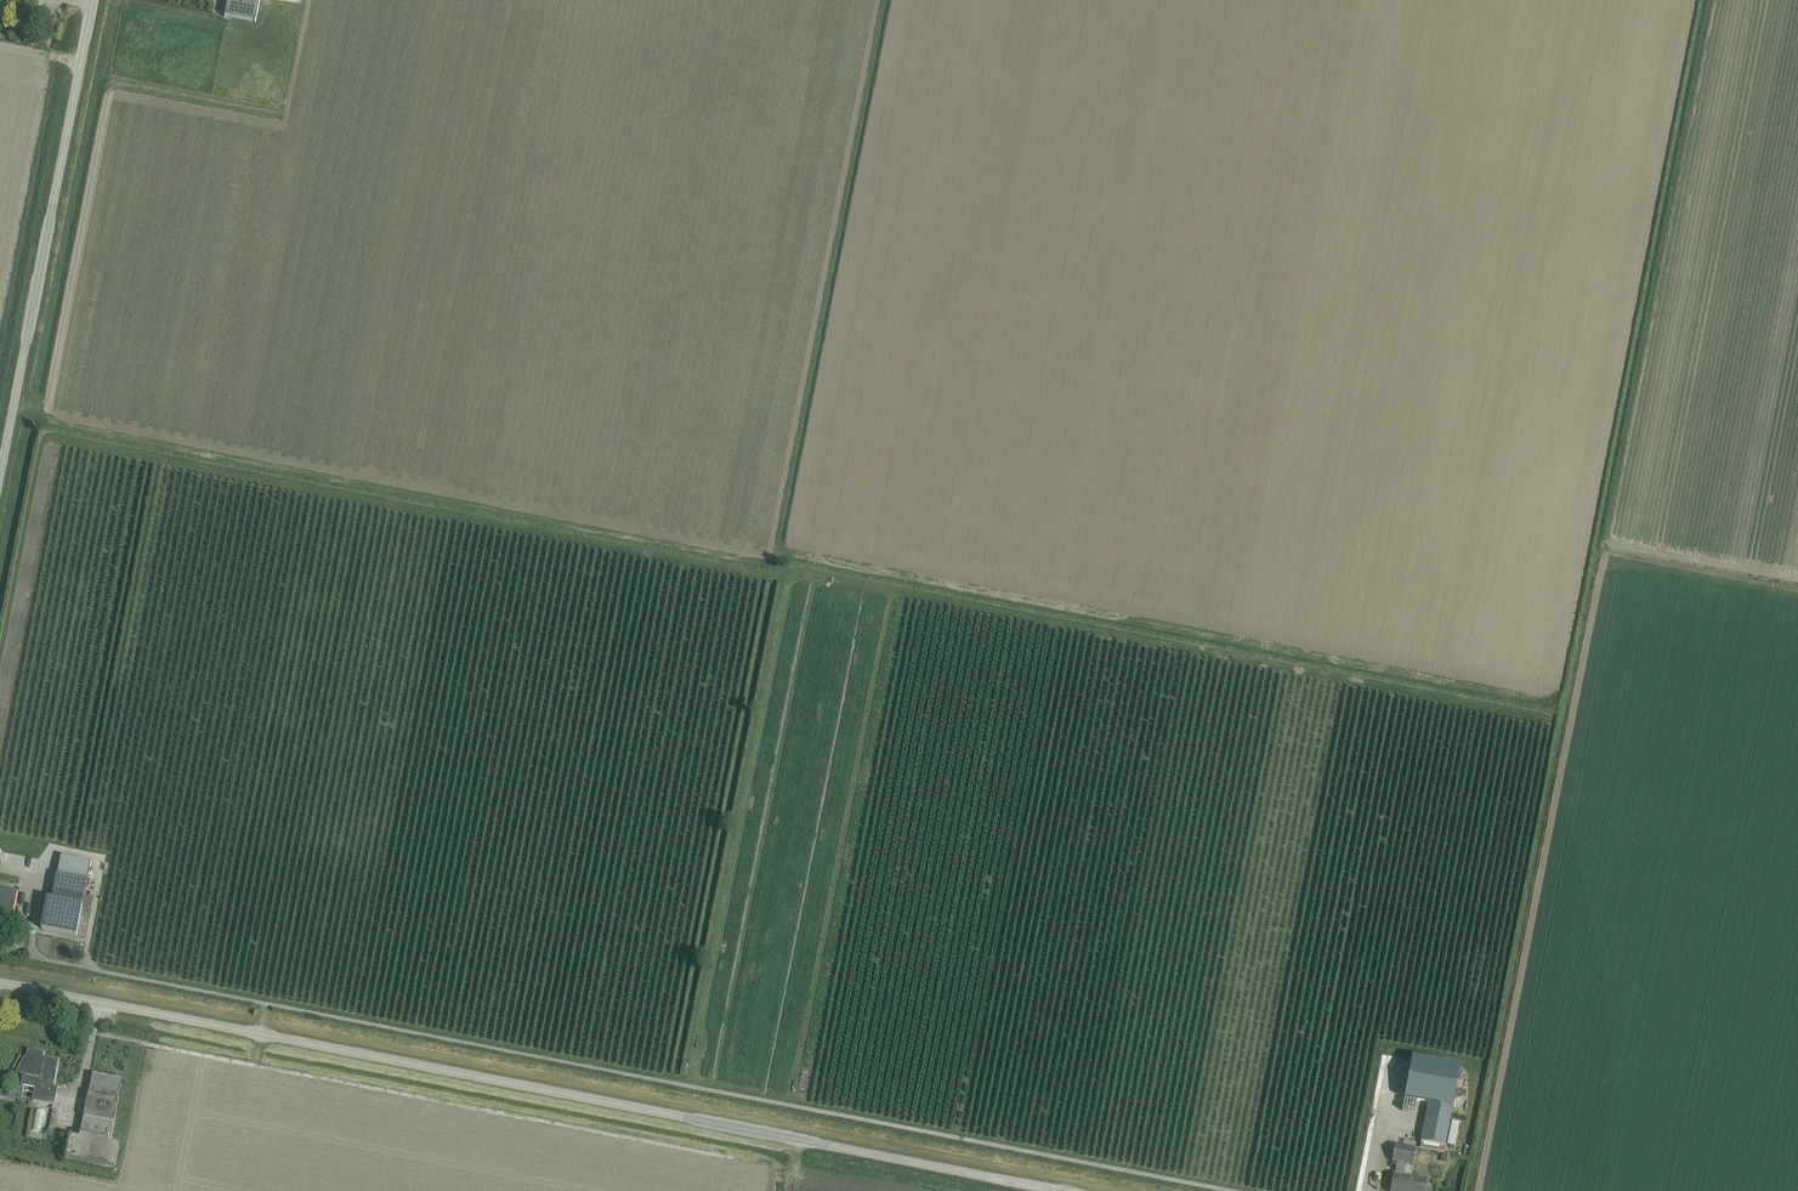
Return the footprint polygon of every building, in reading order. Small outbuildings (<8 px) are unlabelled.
[(260,0),(228,0),(225,17),(255,23),(260,0)] [(90,861),(61,856),(57,875),(87,880),(90,861)] [(56,875),(52,899),(82,905),(87,880),(57,875),(56,875)] [(17,891),(1,888),(0,892),(0,916),(12,918),(17,891)] [(52,899),(47,898),(41,929),(76,936),(82,905),(52,899)] [(10,941),(8,951),(21,953),(23,943),(10,941)] [(21,1085),(21,1086),(36,1088),(33,1100),(32,1100),(32,1101),(54,1105),(57,1091),(50,1090),(51,1087),(53,1087),(58,1060),(43,1057),(44,1053),(28,1050),(29,1051),(27,1059),(24,1059),(17,1072),(24,1075),(22,1085),(21,1085)] [(1404,1098),(1428,1103),(1452,1107),(1460,1066),(1411,1058),(1404,1098)] [(79,1139),(74,1138),(70,1137),(65,1159),(114,1168),(119,1146),(109,1145),(118,1099),(88,1093),(79,1139)] [(1452,1107),(1428,1103),(1421,1142),(1444,1146),(1452,1107)] [(1425,1180),(1403,1176),(1406,1158),(1413,1159),(1415,1149),(1395,1145),(1392,1161),(1397,1162),(1395,1174),(1394,1174),(1391,1190),(1423,1190),(1425,1180)]
